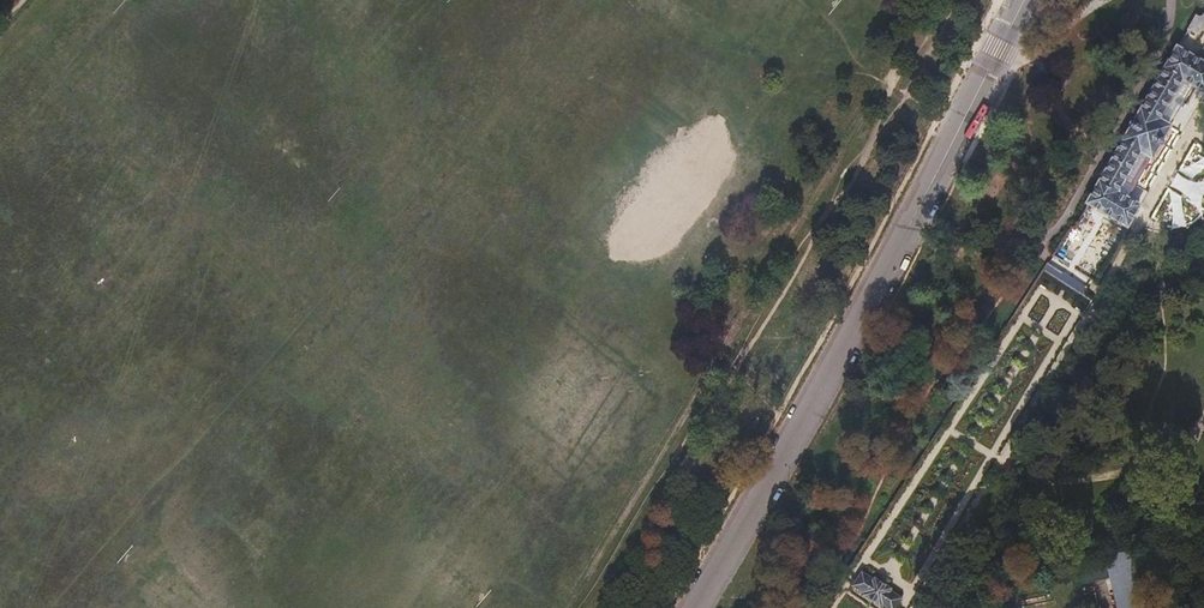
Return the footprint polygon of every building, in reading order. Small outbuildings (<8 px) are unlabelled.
[(1203,24),(1203,7),(1201,14),(1198,15),(1196,15),(1188,28),(1198,34),(1203,24)] [(1126,227),(1161,164),(1150,157),(1168,126),(1157,119),(1181,78),(1203,91),(1203,63),(1177,48),(1086,204),(1126,227)] [(1089,253),(1096,257),(1094,263),(1100,266),(1112,239),(1098,233),(1089,253)] [(1072,234),(1053,263),(1068,273),(1074,265),(1069,262),(1083,241),(1072,234)] [(1095,279),(1098,267),(1080,262),(1077,274),(1095,279)] [(1117,607),(1145,607),(1132,553),(1106,559),(1117,607)] [(891,607),(892,607),(893,607),(899,597),(889,590),(890,587),(875,578),(874,580),(862,572),(855,584),(866,592),(865,593),(880,603),(881,601),(891,607)] [(944,589),(953,594),(958,585),(949,581),(944,589)]
